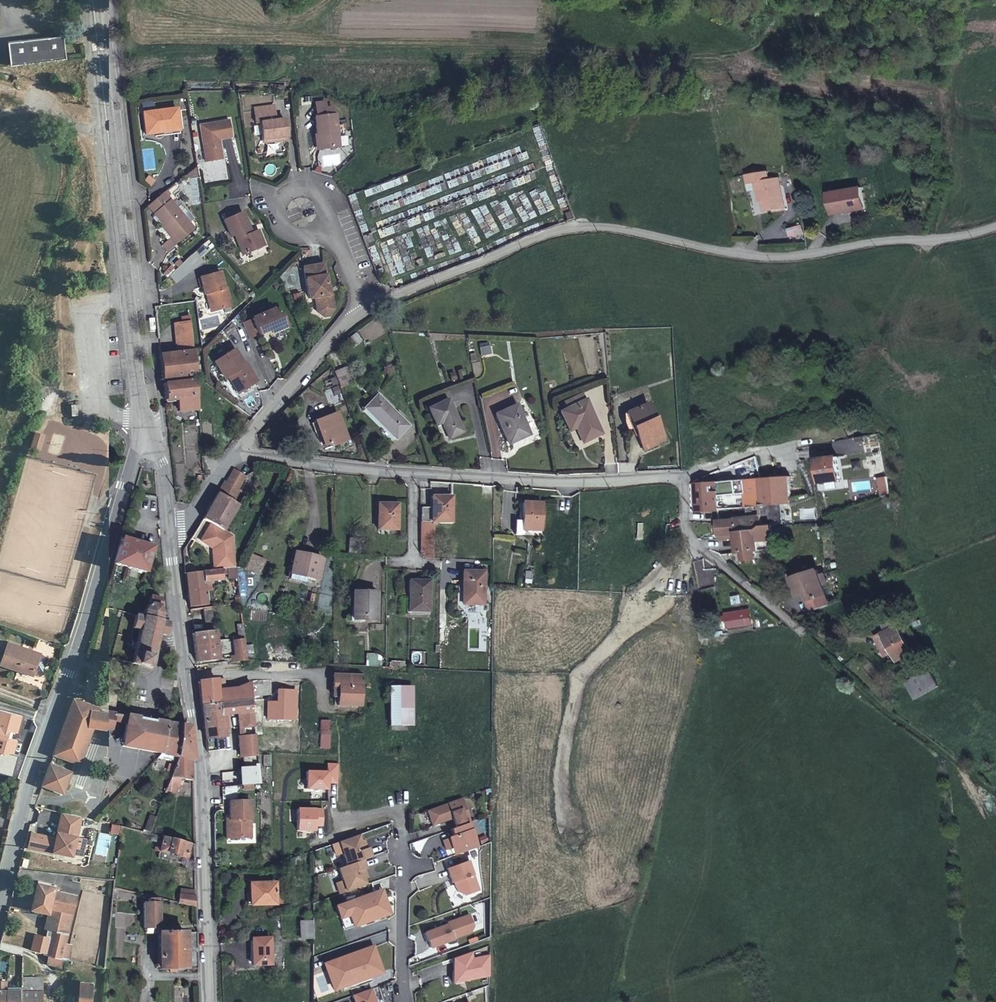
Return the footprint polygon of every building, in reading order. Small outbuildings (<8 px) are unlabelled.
[(11,64),(66,58),(63,35),(8,41),(11,64)] [(311,96),(300,97),(301,105),(312,104),(311,96)] [(142,101),(143,111),(155,110),(153,100),(142,101)] [(314,102),(316,116),(333,113),(332,107),(324,108),(323,101),(314,102)] [(260,122),(262,139),(286,136),(284,118),(275,119),(273,105),(252,108),(255,123),(260,122)] [(145,133),(164,131),(164,128),(180,126),(178,107),(155,110),(143,111),(145,133)] [(316,116),(314,116),(318,148),(339,146),(334,113),(333,113),(316,116)] [(230,119),(200,124),(206,162),(223,159),(220,138),(232,136),(230,119)] [(164,128),(164,131),(165,134),(180,132),(180,126),(164,128)] [(196,171),(187,171),(187,183),(196,183),(196,171)] [(768,171),(746,175),(748,183),(754,182),(756,191),(761,190),(762,198),(761,198),(762,202),(763,212),(786,208),(780,178),(770,179),(768,171)] [(865,208),(862,188),(830,193),(833,214),(865,208)] [(163,191),(149,203),(147,205),(172,235),(171,236),(161,245),(167,251),(176,242),(194,227),(189,222),(173,203),(167,195),(163,191)] [(173,203),(189,222),(194,218),(178,199),(173,203)] [(243,211),(224,219),(231,235),(234,234),(243,254),(265,244),(258,229),(249,233),(247,228),(250,227),(243,211)] [(572,219),(570,211),(564,214),(566,221),(572,219)] [(801,225),(788,230),(792,243),(806,239),(801,225)] [(165,227),(161,231),(168,239),(171,236),(172,235),(165,227)] [(323,262),(303,266),(309,297),(315,296),(317,310),(323,315),(329,313),(334,307),(331,292),(329,293),(323,262)] [(199,276),(204,292),(208,291),(213,309),(231,305),(226,286),(224,287),(219,270),(199,276)] [(208,291),(204,292),(209,310),(213,309),(208,291)] [(251,317),(258,333),(270,328),(272,332),(287,326),(282,313),(277,316),(273,307),(251,317)] [(251,317),(243,320),(250,337),(258,333),(251,317)] [(174,345),(192,343),(189,319),(181,320),(172,322),(174,345)] [(365,343),(379,337),(372,322),(359,328),(365,343)] [(355,333),(345,341),(352,349),(362,341),(355,333)] [(488,341),(478,344),(481,356),(491,353),(488,341)] [(196,375),(194,357),(193,349),(192,349),(192,343),(174,345),(175,352),(160,353),(163,379),(196,375)] [(214,359),(225,375),(229,373),(240,389),(257,379),(246,361),(244,362),(234,346),(214,359)] [(346,368),(335,372),(341,387),(352,383),(346,368)] [(459,379),(466,377),(463,369),(456,371),(459,379)] [(229,373),(225,375),(235,392),(240,389),(229,373)] [(163,383),(165,399),(177,398),(178,410),(194,408),(193,397),(194,396),(192,380),(163,383)] [(585,400),(581,393),(571,398),(563,402),(567,409),(585,400)] [(376,395),(363,408),(383,427),(385,425),(398,437),(408,426),(401,420),(395,413),(376,395)] [(447,400),(428,409),(433,420),(436,425),(441,423),(449,439),(463,432),(447,400)] [(601,434),(585,400),(567,409),(560,412),(566,425),(572,422),(576,429),(583,443),(601,434)] [(647,404),(625,414),(632,429),(642,451),(664,441),(647,404)] [(516,405),(495,415),(509,444),(529,434),(516,405)] [(397,411),(395,413),(401,420),(403,417),(397,411)] [(337,412),(313,421),(317,431),(323,445),(323,446),(324,446),(329,444),(333,443),(334,446),(347,440),(337,412)] [(632,429),(625,414),(622,416),(623,424),(626,431),(632,429)] [(572,422),(566,425),(569,432),(576,429),(572,422)] [(385,425),(383,427),(396,439),(398,437),(385,425)] [(35,428),(30,443),(41,446),(45,431),(35,428)] [(841,481),(838,457),(818,459),(819,469),(821,483),(841,481)] [(819,469),(818,459),(800,461),(801,474),(819,469)] [(800,461),(786,463),(789,477),(759,479),(761,506),(782,504),(791,504),(789,476),(801,474),(800,461)] [(227,482),(225,482),(208,512),(203,519),(211,524),(222,530),(229,519),(237,505),(233,502),(241,490),(240,490),(242,486),(247,477),(234,469),(227,482)] [(709,476),(707,477),(707,483),(697,484),(698,511),(710,511),(718,510),(719,510),(718,494),(742,492),(741,481),(723,482),(714,482),(714,476),(709,476)] [(887,476),(877,477),(880,494),(890,492),(887,476)] [(748,506),(761,506),(759,479),(747,480),(747,492),(748,506)] [(451,522),(450,497),(431,497),(432,522),(451,522)] [(517,530),(540,531),(540,517),(540,504),(523,503),(522,521),(518,521),(517,530)] [(761,506),(761,516),(761,519),(763,526),(773,525),(783,524),(782,504),(761,506)] [(397,505),(378,505),(378,530),(381,530),(390,529),(397,529),(397,505)] [(749,515),(761,514),(760,506),(748,508),(749,515)] [(211,524),(203,519),(191,539),(194,541),(201,541),(211,524)] [(718,537),(724,536),(724,541),(735,540),(735,536),(736,535),(738,553),(743,553),(744,558),(751,558),(751,552),(754,551),(757,551),(756,540),(756,532),(763,526),(761,519),(718,522),(718,537)] [(222,530),(211,524),(201,541),(212,548),(213,565),(233,565),(232,537),(222,530)] [(773,525),(763,526),(756,532),(756,540),(773,539),(773,534),(773,525)] [(153,546),(121,538),(114,563),(145,571),(153,546)] [(357,538),(349,538),(348,552),(356,553),(357,538)] [(318,579),(322,559),(302,554),(295,553),(291,574),(305,577),(318,579)] [(250,571),(258,574),(265,561),(251,555),(245,568),(250,571)] [(228,569),(226,569),(227,573),(227,579),(237,579),(235,569),(228,569)] [(821,608),(826,606),(825,602),(827,601),(822,586),(819,576),(817,569),(792,577),(798,595),(803,593),(806,592),(812,611),(821,608)] [(222,574),(222,570),(215,570),(186,573),(190,607),(206,605),(204,584),(203,582),(209,581),(222,580),(222,574)] [(483,573),(462,573),(462,605),(483,605),(483,573)] [(304,582),(305,577),(291,574),(290,579),(304,582)] [(819,576),(822,586),(827,583),(825,574),(819,576)] [(430,581),(409,581),(408,611),(429,611),(430,581)] [(363,621),(376,621),(376,592),(353,592),(353,617),(364,617),(363,621)] [(803,593),(809,613),(812,611),(806,592),(803,593)] [(168,623),(168,621),(161,620),(162,614),(160,605),(161,598),(150,595),(147,606),(142,611),(141,616),(134,615),(132,628),(139,630),(131,663),(151,667),(158,634),(165,635),(168,623)] [(741,595),(732,596),(733,605),(742,603),(741,595)] [(218,631),(215,606),(200,609),(203,632),(215,631),(218,631)] [(751,624),(749,610),(732,612),(726,613),(726,618),(725,618),(725,623),(727,622),(729,628),(751,624)] [(893,616),(881,622),(885,631),(876,636),(884,654),(885,657),(892,654),(896,661),(912,653),(893,616)] [(233,641),(244,639),(244,633),(243,625),(238,625),(239,633),(232,634),(233,641)] [(235,662),(246,660),(244,639),(233,641),(217,643),(215,631),(203,632),(193,633),(196,662),(218,660),(218,656),(234,654),(235,662)] [(19,665),(34,671),(40,654),(8,643),(1,663),(18,669),(19,665)] [(366,653),(365,666),(380,666),(381,654),(366,653)] [(33,674),(34,671),(19,665),(18,669),(33,674)] [(927,666),(904,679),(906,683),(929,670),(927,666)] [(929,670),(906,683),(908,687),(915,699),(938,686),(929,670)] [(333,674),(332,684),(337,684),(337,697),(337,706),(360,706),(360,675),(333,674)] [(217,679),(198,682),(201,706),(251,699),(250,683),(235,688),(218,690),(217,679)] [(411,687),(389,687),(390,725),(412,724),(411,687)] [(75,699),(72,707),(92,710),(93,704),(75,699)] [(251,699),(201,706),(205,738),(222,737),(222,735),(228,734),(227,729),(225,729),(225,723),(226,723),(226,716),(236,715),(240,715),(242,736),(238,736),(239,756),(243,756),(257,755),(258,753),(257,751),(251,699)] [(72,707),(54,754),(76,762),(79,755),(83,756),(94,726),(89,725),(92,710),(72,707)] [(13,754),(17,739),(8,736),(9,730),(17,732),(21,715),(0,710),(0,750),(13,754)] [(114,716),(114,714),(98,711),(92,710),(89,725),(94,726),(112,729),(113,721),(114,716)] [(162,754),(166,723),(127,716),(127,718),(126,723),(122,745),(162,754)] [(331,723),(321,722),(320,748),(330,749),(331,723)] [(176,757),(180,725),(166,723),(162,754),(176,757)] [(176,757),(191,760),(189,727),(180,725),(176,757)] [(269,731),(268,741),(285,741),(285,731),(269,731)] [(258,764),(257,755),(243,756),(244,769),(255,767),(255,764),(258,764)] [(217,756),(208,757),(210,787),(223,787),(225,786),(223,759),(217,760),(217,756)] [(181,778),(192,780),(191,760),(176,757),(166,788),(170,790),(170,792),(176,794),(181,778)] [(72,772),(51,764),(43,785),(64,793),(72,772)] [(241,785),(260,784),(259,767),(255,767),(244,769),(240,769),(241,785)] [(223,787),(224,799),(238,799),(238,785),(225,786),(223,787)] [(463,798),(428,810),(433,825),(454,818),(457,827),(470,823),(471,822),(463,798)] [(248,801),(229,801),(230,819),(230,838),(250,837),(248,801)] [(82,817),(63,813),(58,834),(44,831),(42,844),(56,848),(57,845),(75,850),(82,817)] [(443,840),(447,850),(452,848),(476,840),(473,830),(472,830),(470,823),(457,827),(451,829),(454,836),(443,840)] [(118,835),(119,826),(110,825),(109,834),(118,835)] [(359,834),(333,844),(336,854),(343,852),(348,865),(363,860),(372,857),(369,848),(365,850),(362,841),(359,834)] [(486,834),(479,836),(481,844),(489,842),(486,834)] [(155,849),(160,851),(163,837),(158,836),(156,842),(155,849)] [(186,857),(189,843),(163,837),(160,851),(186,857)] [(476,840),(452,848),(455,856),(479,847),(476,840)] [(341,855),(336,857),(339,866),(345,864),(341,855)] [(299,856),(290,859),(292,864),(300,862),(299,856)] [(348,865),(341,867),(345,881),(338,883),(340,891),(366,882),(365,878),(362,870),(366,868),(363,860),(348,865)] [(480,891),(469,861),(447,869),(452,883),(455,883),(458,892),(466,896),(480,891)] [(72,916),(77,894),(56,889),(57,886),(39,882),(32,907),(49,911),(45,927),(53,929),(68,933),(72,916)] [(366,882),(340,891),(341,894),(367,885),(366,882)] [(275,883),(250,883),(251,904),(275,904),(275,883)] [(196,906),(195,890),(180,889),(177,902),(186,904),(196,906)] [(382,890),(345,903),(353,926),(390,913),(386,902),(382,904),(381,900),(385,898),(382,890)] [(159,928),(158,898),(148,898),(148,902),(143,902),(144,928),(145,928),(159,928)] [(345,903),(336,906),(344,929),(353,926),(345,903)] [(453,923),(425,933),(430,948),(454,939),(453,938),(470,932),(473,926),(469,915),(452,921),(453,923)] [(312,937),(312,921),(299,921),(300,937),(312,937)] [(53,929),(48,954),(49,954),(58,957),(62,958),(66,942),(67,938),(68,933),(53,929)] [(185,968),(184,932),(159,933),(158,933),(159,969),(185,968)] [(270,938),(251,938),(252,965),(271,964),(270,938)] [(63,958),(68,959),(72,944),(66,942),(62,958),(63,958)] [(334,961),(343,986),(382,972),(373,947),(334,961)] [(471,952),(453,958),(453,983),(489,976),(490,956),(471,959),(471,952)] [(63,958),(62,958),(58,957),(49,954),(47,963),(61,966),(63,958)] [(334,961),(325,964),(334,989),(343,986),(334,961)] [(42,977),(22,977),(22,985),(22,988),(42,989),(42,977)] [(80,991),(80,981),(73,980),(71,990),(80,991)] [(80,981),(80,991),(79,1001),(91,1001),(92,993),(94,982),(80,981)] [(7,988),(6,1001),(21,1001),(22,988),(7,988)] [(42,989),(22,988),(21,1001),(42,1001),(42,989)] [(354,995),(356,1001),(376,1001),(372,988),(354,995)]
